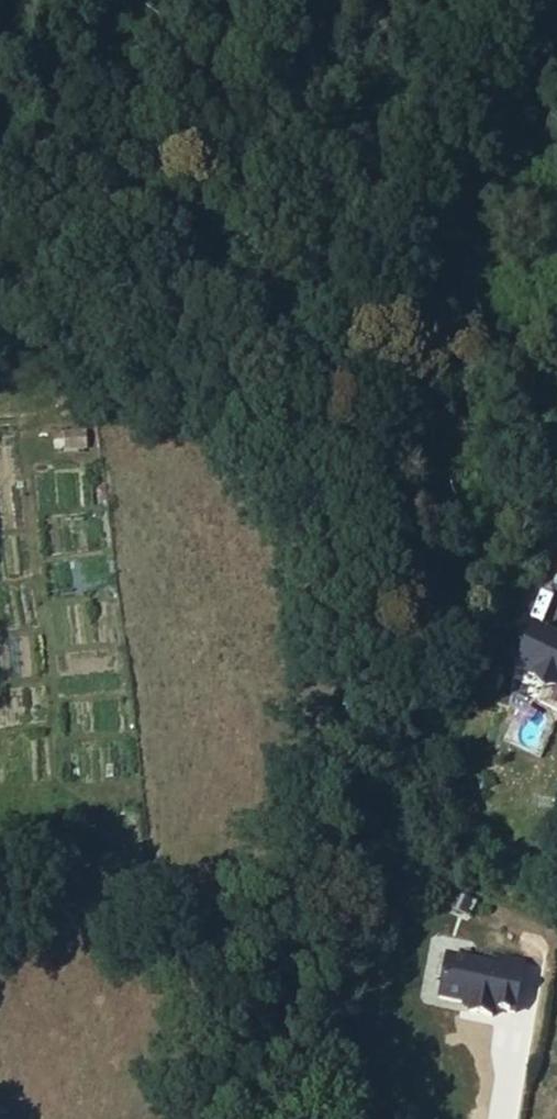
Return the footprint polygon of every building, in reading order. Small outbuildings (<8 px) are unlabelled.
[(534,678),(543,692),(556,690),(556,641),(556,640),(556,638),(535,628),(516,671),(534,678)] [(495,955),(443,944),(434,987),(466,994),(464,1002),(486,1006),(488,998),(509,1003),(519,952),(497,947),(495,955)]
